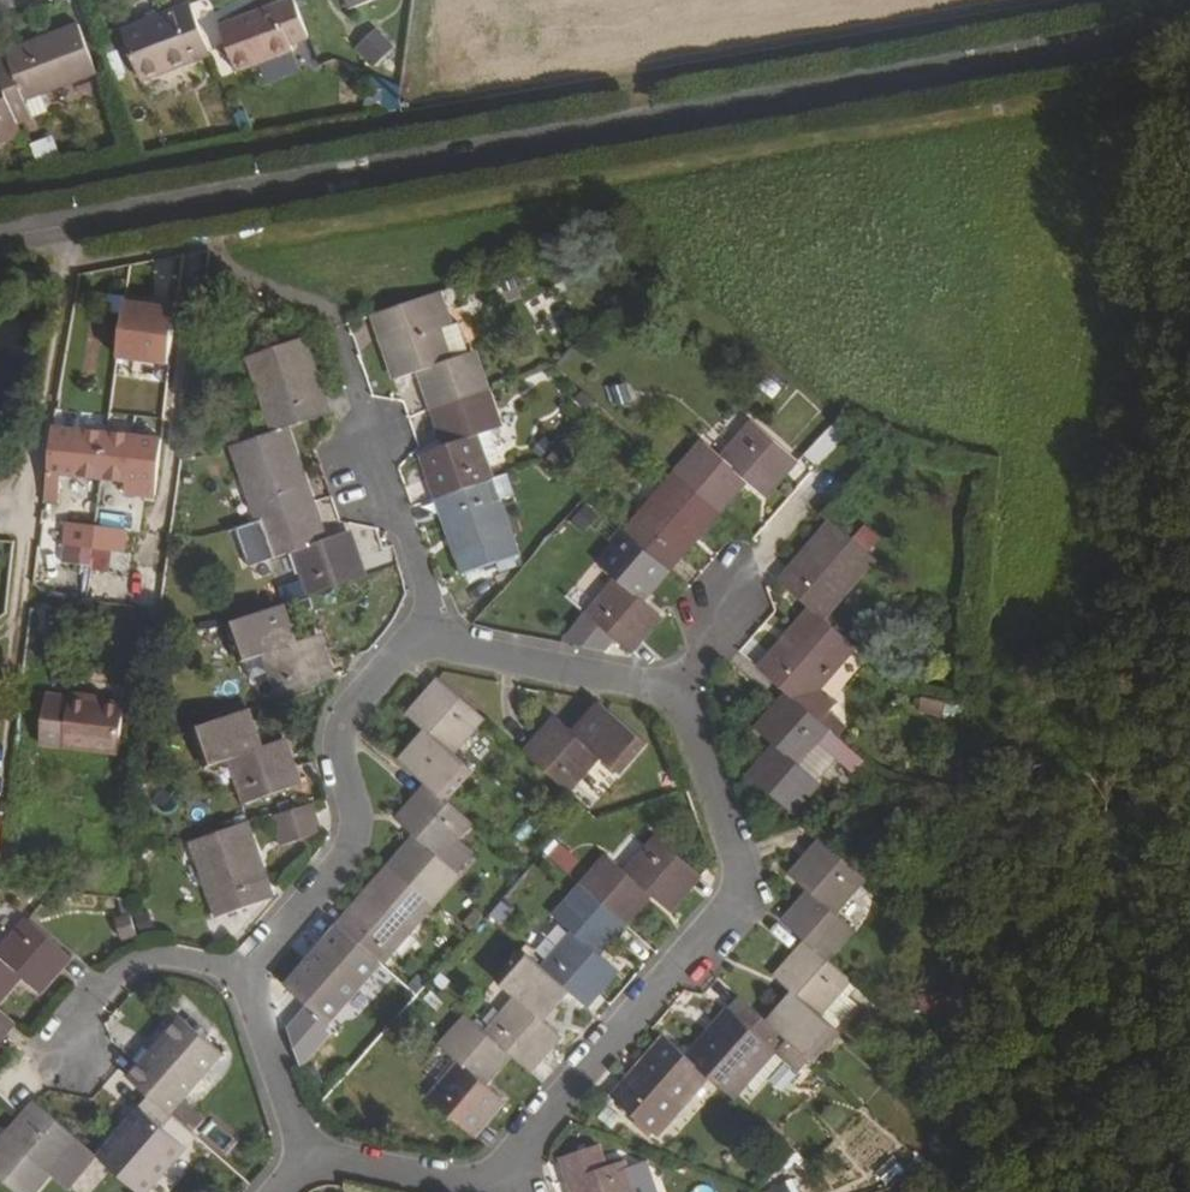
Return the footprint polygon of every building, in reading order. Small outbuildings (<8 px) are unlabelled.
[(220,26),(237,71),(295,50),(293,45),(309,39),(295,0),(291,0),(220,26)] [(192,4),(122,31),(142,80),(211,55),(192,4)] [(0,55),(0,79),(16,122),(17,125),(32,120),(26,100),(97,73),(78,25),(0,55)] [(380,27),(360,48),(380,67),(400,46),(380,27)] [(16,122),(0,79),(0,128),(16,122)] [(53,137),(41,141),(50,164),(63,160),(53,137)] [(41,141),(32,145),(40,167),(50,164),(41,141)] [(129,296),(119,355),(183,365),(193,307),(129,296)] [(434,296),(375,317),(381,335),(397,378),(420,370),(435,408),(485,390),(472,352),(447,360),(431,318),(440,315),(434,296)] [(300,340),(250,357),(276,432),(286,428),(327,414),(300,340)] [(485,390),(435,408),(448,447),(424,456),(440,498),(489,481),(474,439),(499,430),(485,390)] [(708,442),(681,474),(720,509),(747,478),(764,493),(795,458),(755,424),(726,459),(708,442)] [(107,433),(52,426),(45,483),(62,485),(63,474),(101,478),(107,433)] [(276,432),(234,446),(261,521),(312,503),(286,428),(276,432)] [(107,433),(101,478),(125,480),(124,493),(154,496),(162,439),(107,433)] [(720,509),(681,474),(629,534),(668,569),(720,509)] [(489,481),(440,498),(466,573),(516,555),(489,481)] [(312,503),(261,521),(273,557),(297,550),(312,595),(365,576),(349,532),(325,540),(312,503)] [(577,503),(568,523),(586,531),(595,510),(577,503)] [(95,527),(67,523),(64,545),(90,548),(93,548),(95,527)] [(831,523),(782,582),(815,611),(823,618),(874,560),(831,523)] [(126,530),(95,527),(93,548),(124,551),(126,530)] [(630,648),(660,614),(642,598),(668,569),(629,534),(602,563),(619,580),(590,612),(561,645),(596,652),(613,633),(630,648)] [(281,605),(231,622),(244,660),(266,653),(283,697),(331,680),(316,636),(294,642),(281,605)] [(823,618),(815,611),(761,671),(789,695),(800,705),(852,644),(823,618)] [(482,718),(443,684),(412,718),(433,735),(406,766),(432,790),(444,800),(472,769),(452,752),(482,718)] [(42,742),(120,751),(126,702),(47,693),(42,742)] [(847,771),(860,757),(828,729),(800,705),(789,695),(756,731),(774,746),(749,775),(788,808),(812,778),(797,765),(816,744),(831,757),(847,771)] [(916,698),(913,712),(956,720),(958,706),(916,698)] [(559,719),(526,755),(568,792),(600,757),(617,770),(640,742),(603,708),(579,736),(559,719)] [(244,711),(196,727),(209,767),(234,757),(249,801),(297,783),(282,742),(257,749),(244,711)] [(812,778),(831,757),(816,744),(797,765),(812,778)] [(444,800),(432,790),(401,825),(418,840),(393,870),(431,903),(457,874),(438,857),(469,821),(444,800)] [(326,827),(316,798),(275,812),(285,842),(326,827)] [(244,823),(195,841),(219,912),(268,894),(244,823)] [(553,838),(539,852),(563,877),(577,863),(553,838)] [(611,855),(583,888),(627,926),(655,894),(671,907),(700,875),(659,838),(630,870),(611,855)] [(863,874),(824,841),(792,877),(812,895),(786,924),(809,943),(825,957),(850,929),(831,911),(863,874)] [(393,870),(341,930),(379,962),(431,903),(393,870)] [(627,926),(583,888),(558,917),(576,933),(544,969),(570,991),(587,1006),(618,970),(602,955),(627,926)] [(21,973),(39,990),(69,956),(28,921),(0,954),(0,996),(21,973)] [(379,962),(341,930),(291,987),(328,1020),(379,962)] [(825,957),(809,943),(779,977),(799,996),(774,1025),(783,1034),(810,1057),(835,1027),(820,1014),(851,979),(825,957)] [(544,969),(526,953),(502,982),(520,999),(488,1033),(514,1055),(530,1069),(560,1035),(545,1019),(570,991),(544,969)] [(774,1025),(744,1000),(690,1060),(706,1074),(729,1094),(783,1034),(774,1025)] [(13,1020),(0,1009),(0,1035),(13,1020)] [(488,1033),(471,1018),(446,1046),(463,1062),(435,1094),(477,1131),(507,1099),(489,1084),(514,1055),(488,1033)] [(183,1020),(132,1079),(155,1100),(170,1112),(221,1054),(183,1020)] [(690,1060),(669,1041),(619,1097),(657,1131),(706,1074),(690,1060)] [(103,1159),(140,1191),(141,1191),(193,1133),(170,1112),(155,1100),(103,1159)] [(78,1139),(41,1106),(0,1153),(0,1176),(19,1191),(31,1191),(49,1171),(69,1188),(97,1155),(78,1139)] [(212,1121),(203,1135),(225,1148),(234,1134),(212,1121)] [(622,1163),(607,1167),(599,1145),(562,1158),(570,1179),(583,1175),(587,1190),(580,1191),(633,1191),(622,1163)] [(788,1180),(760,1191),(794,1191),(788,1180)] [(690,1191),(716,1191),(696,1181),(690,1191)]
